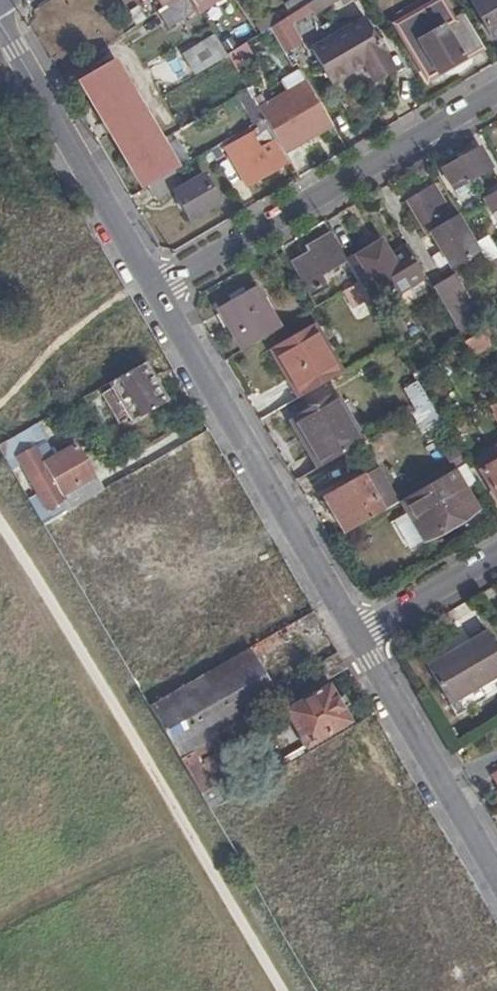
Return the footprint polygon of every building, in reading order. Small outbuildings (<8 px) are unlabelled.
[(186,0),(179,0),(160,11),(169,29),(195,14),(186,0)] [(199,12),(218,0),(191,0),(199,12)] [(291,14),(310,2),(309,0),(286,0),(284,2),(291,14)] [(439,72),(420,39),(453,20),(441,0),(436,0),(399,22),(431,76),(439,72)] [(496,34),(496,0),(477,0),(496,34)] [(439,72),(483,45),(464,12),(453,20),(420,39),(439,72)] [(312,48),(333,84),(364,65),(372,78),(393,67),(364,19),(312,48)] [(220,60),(227,54),(215,35),(208,38),(220,60)] [(195,75),(220,60),(208,38),(183,54),(195,75)] [(80,78),(144,188),(149,185),(174,170),(178,168),(114,58),(80,78)] [(393,67),(372,78),(376,85),(396,73),(393,67)] [(290,162),(298,176),(313,167),(300,144),(334,125),(308,79),(274,99),(286,119),(289,118),(291,121),(278,130),(278,131),(274,134),(290,162)] [(237,106),(252,97),(247,89),(232,97),(237,106)] [(255,123),(264,118),(252,97),(237,106),(249,126),(255,123)] [(264,177),(290,162),(274,134),(264,118),(255,123),(262,133),(255,137),(252,132),(236,141),(251,166),(255,163),(264,177)] [(241,171),(251,166),(236,141),(227,147),(241,171)] [(455,189),(466,183),(480,175),(492,168),(480,148),(444,170),(455,189)] [(174,170),(149,185),(155,198),(181,183),(174,170)] [(480,175),(466,183),(471,191),(484,182),(480,175)] [(217,202),(202,176),(173,192),(189,219),(217,202)] [(480,249),(459,215),(451,219),(447,213),(449,211),(433,184),(408,200),(428,233),(437,228),(446,242),(439,246),(451,265),(480,249)] [(340,224),(330,230),(344,254),(353,248),(340,224)] [(344,254),(330,230),(307,244),(309,248),(292,258),(310,291),(328,281),(323,272),(346,258),(344,254)] [(417,261),(410,247),(393,257),(382,240),(347,260),(359,282),(368,296),(377,290),(385,302),(424,280),(414,264),(417,261)] [(63,247),(39,260),(48,275),(72,262),(63,247)] [(432,286),(455,325),(477,311),(455,274),(432,286)] [(220,308),(243,350),(280,328),(256,287),(220,308)] [(275,348),(302,396),(342,373),(314,326),(275,348)] [(496,331),(493,326),(464,342),(471,351),(493,338),(490,334),(496,331)] [(167,400),(146,362),(112,382),(134,420),(167,400)] [(417,379),(399,389),(424,430),(442,420),(417,379)] [(294,416),(323,465),(361,442),(333,393),(294,416)] [(49,509),(53,507),(64,500),(66,500),(63,494),(69,491),(95,476),(76,447),(56,458),(36,426),(0,447),(0,448),(9,465),(19,458),(40,492),(49,509)] [(489,450),(495,461),(481,469),(496,496),(496,446),(489,450)] [(465,463),(454,469),(465,489),(477,483),(465,463)] [(465,489),(454,469),(401,500),(426,541),(477,510),(465,489)] [(103,491),(95,476),(69,491),(78,505),(103,491)] [(332,511),(346,534),(363,523),(371,518),(385,511),(364,476),(327,497),(326,500),(321,503),(327,513),(332,511)] [(29,498),(44,525),(55,519),(49,509),(40,492),(29,498)] [(67,506),(64,500),(53,507),(56,513),(67,506)] [(371,518),(363,523),(367,530),(375,525),(371,518)] [(163,607),(212,584),(193,543),(144,566),(163,607)] [(246,650),(293,620),(262,573),(216,603),(246,650)] [(496,677),(496,651),(483,629),(426,663),(450,705),(496,677)] [(162,724),(212,809),(221,803),(224,802),(214,784),(235,772),(216,738),(279,700),(249,649),(151,707),(162,724)] [(287,765),(351,728),(347,722),(349,721),(343,709),(350,705),(345,696),(338,699),(329,686),(289,711),(309,741),(283,757),(287,765)] [(355,730),(311,757),(352,824),(400,795),(385,771),(382,773),(355,730)] [(395,919),(415,955),(455,932),(435,897),(395,919)]
